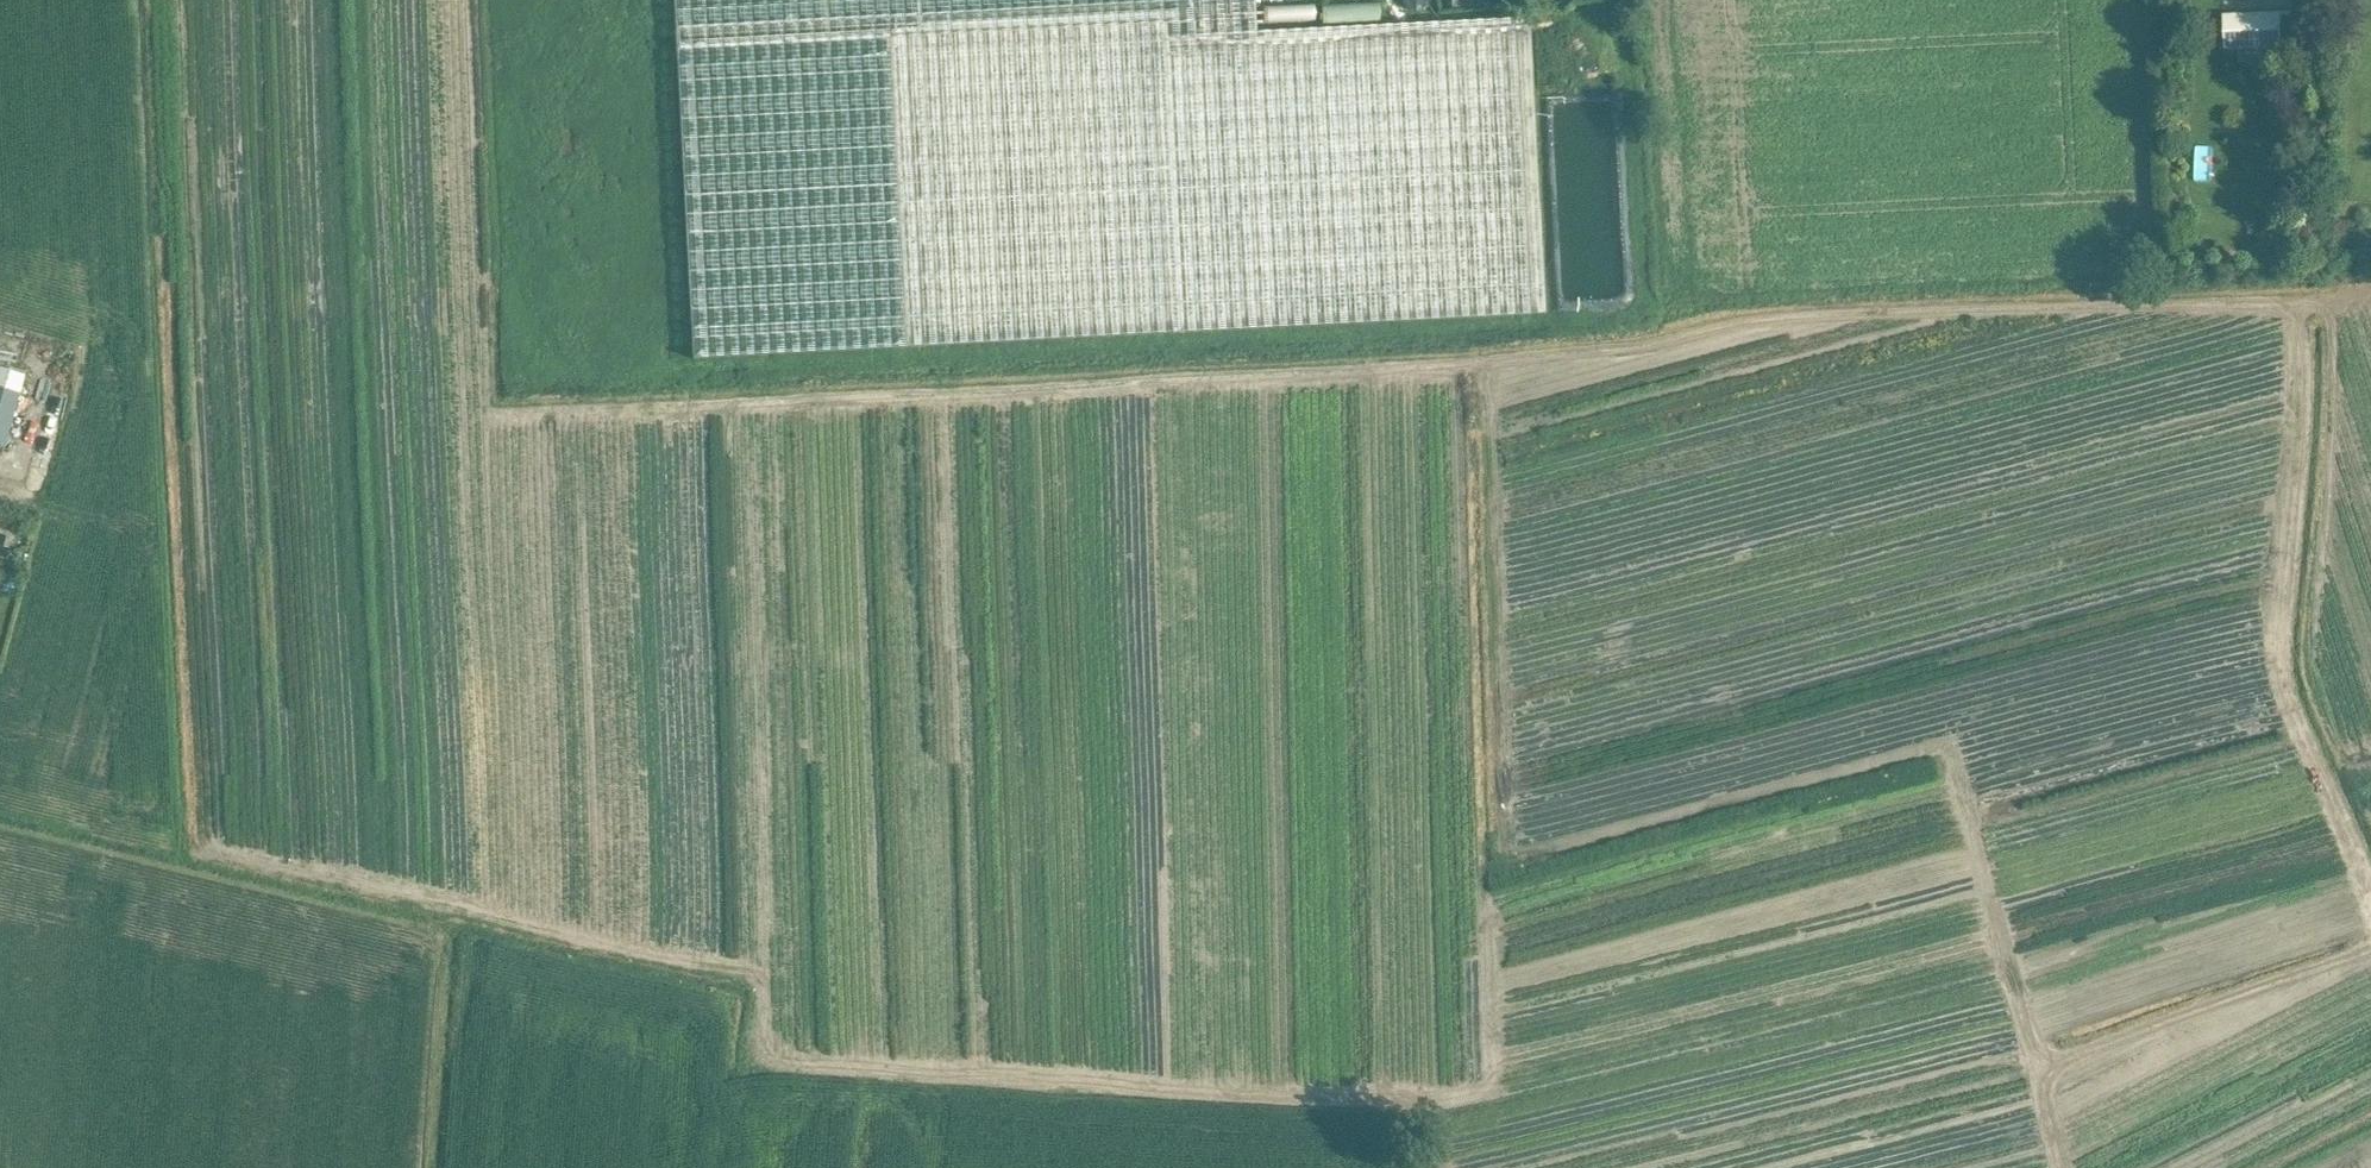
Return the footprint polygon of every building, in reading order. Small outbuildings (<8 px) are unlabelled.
[(1530,19),(1256,33),(1254,0),(675,0),(694,361),(1545,315),(1530,19)] [(1452,9),(1465,8),(1464,0),(1452,0),(1452,9)] [(1398,4),(1342,5),(1343,16),(1398,15),(1398,4)] [(2223,16),(2224,49),(2298,46),(2296,12),(2223,16)]
